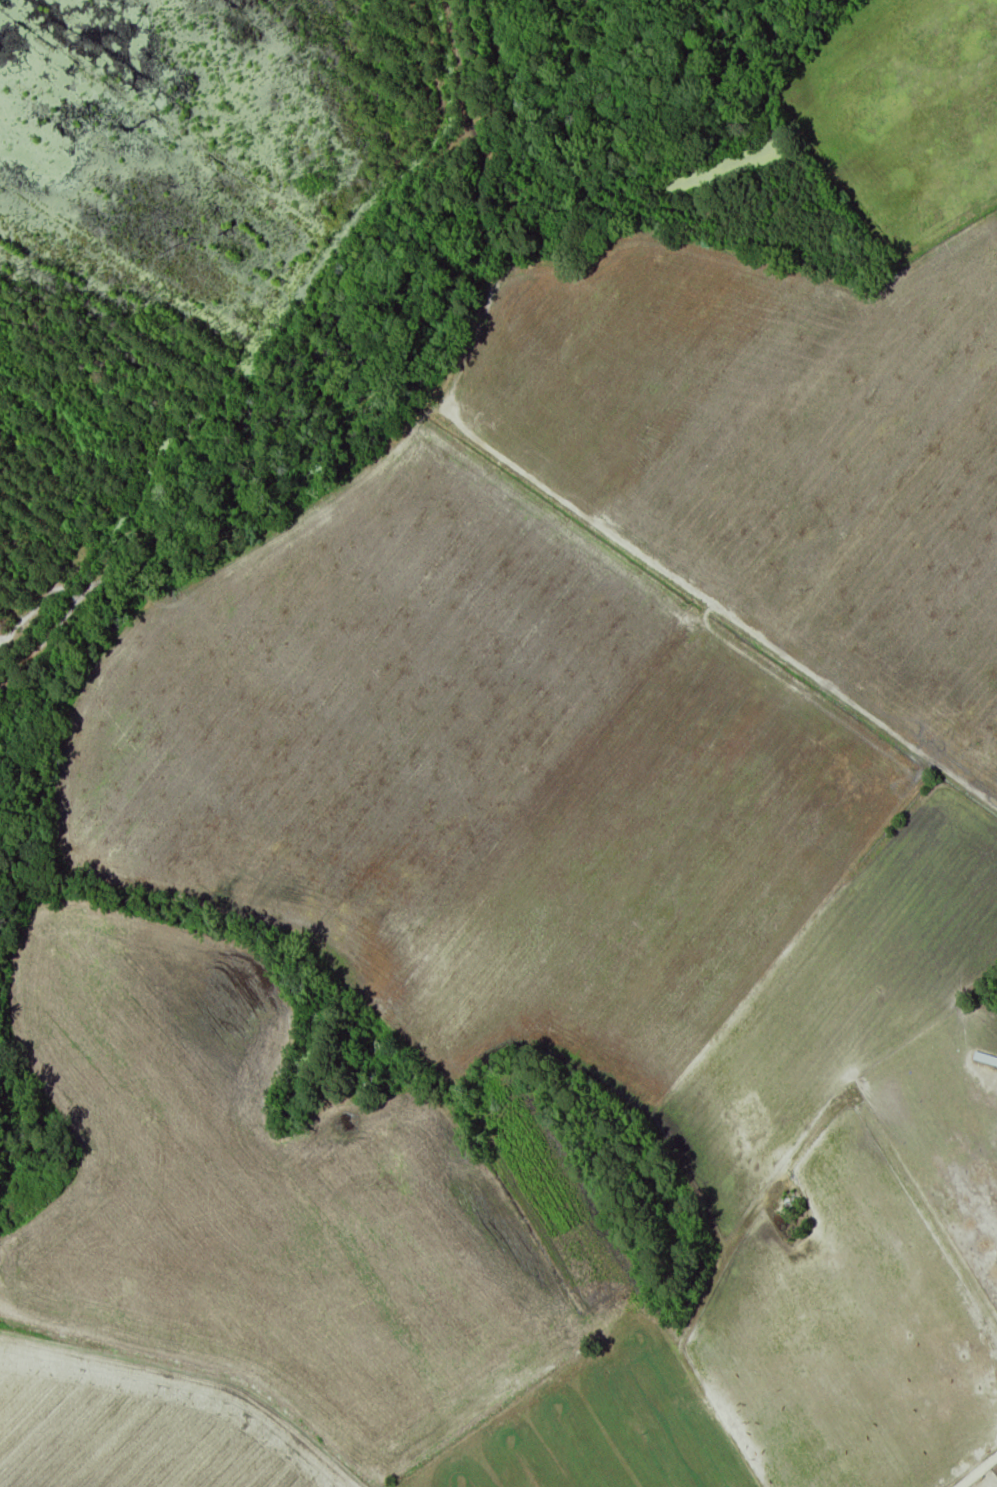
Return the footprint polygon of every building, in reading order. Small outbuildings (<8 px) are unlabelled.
[(781,1203),(787,1211),(795,1204),(789,1196),(781,1203)]
